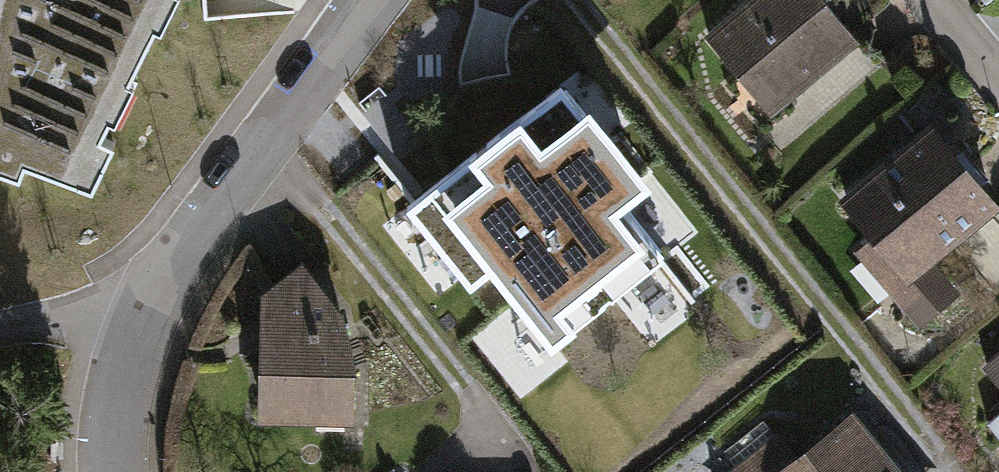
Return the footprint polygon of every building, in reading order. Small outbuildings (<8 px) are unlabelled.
[(19,177),(24,161),(91,187),(114,143),(99,136),(169,0),(0,0),(0,170),(19,177)] [(699,29),(765,106),(854,31),(827,0),(734,0),(699,29)] [(421,195),(407,207),(470,286),(491,269),(551,345),(664,255),(619,199),(640,182),(561,84),(421,195)] [(925,118),(836,195),(867,231),(847,248),(914,326),(952,293),(924,261),(996,199),(925,118)] [(303,266),(259,300),(258,340),(263,340),(262,410),(348,411),(350,353),(339,312),(303,266)] [(982,363),(998,382),(998,348),(982,363)] [(713,471),(901,471),(851,406),(793,450),(774,426),(713,471)]
